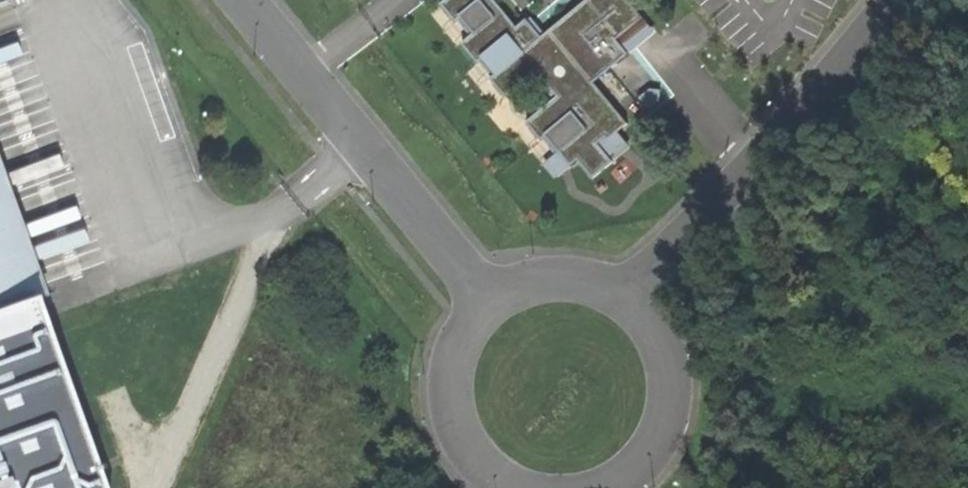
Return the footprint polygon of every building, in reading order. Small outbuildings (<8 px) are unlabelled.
[(492,0),(449,0),(433,14),(459,45),(565,171),(575,163),(593,185),(614,167),(597,147),(624,125),(592,88),(659,31),(632,0),(584,0),(539,38),(525,21),(516,29),(492,0)] [(34,296),(0,202),(0,308),(34,296)] [(34,296),(0,308),(0,487),(103,487),(34,296)]
